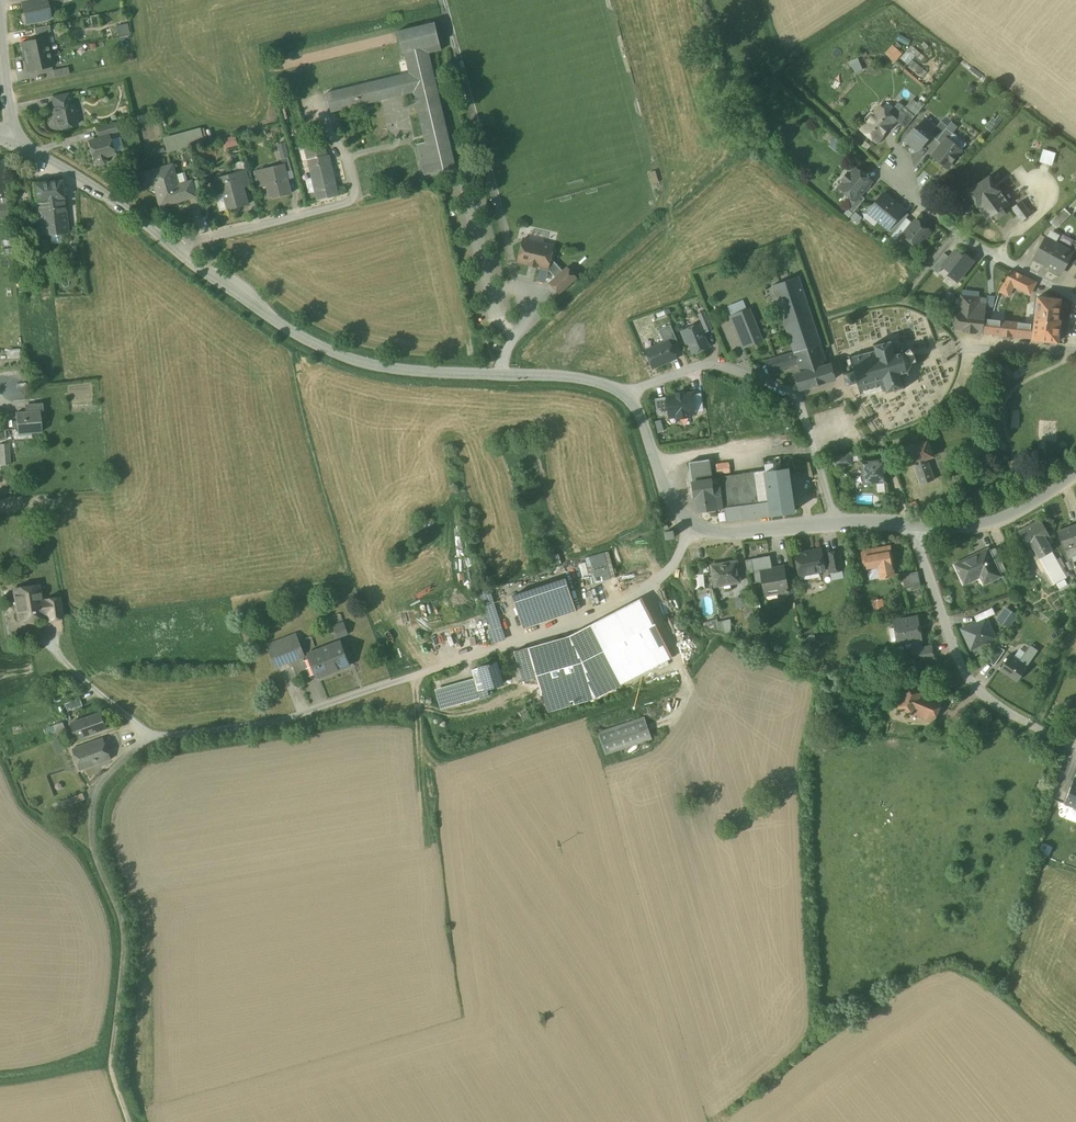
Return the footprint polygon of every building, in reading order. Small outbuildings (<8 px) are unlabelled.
[(22,3),(26,23),(50,18),(47,3),(46,0),(38,0),(22,3)] [(119,35),(130,32),(128,22),(116,25),(119,35)] [(435,22),(397,31),(402,52),(404,52),(428,46),(440,43),(435,22)] [(49,25),(34,28),(36,35),(51,32),(49,25)] [(46,37),(22,43),(26,57),(51,51),(50,45),(48,45),(46,37)] [(893,44),(885,52),(895,61),(903,53),(893,44)] [(428,46),(404,52),(409,73),(326,93),(331,112),(414,92),(426,142),(417,144),(424,175),(456,168),(428,46)] [(912,46),(902,59),(920,73),(925,67),(918,62),(924,55),(912,46)] [(51,51),(26,57),(29,71),(52,66),(50,58),(52,57),(51,51)] [(853,72),(863,69),(859,57),(849,61),(853,72)] [(68,67),(53,70),(54,77),(69,74),(68,67)] [(71,105),(69,93),(52,96),(55,109),(54,109),(56,119),(55,121),(56,126),(58,128),(76,124),(75,118),(77,118),(75,109),(73,109),(72,105),(71,105)] [(922,108),(912,100),(905,108),(915,116),(922,108)] [(905,108),(898,102),(888,114),(895,119),(905,128),(915,116),(905,108)] [(880,107),(874,113),(873,112),(870,113),(865,118),(865,121),(867,123),(862,129),(877,142),(895,119),(888,114),(880,107)] [(925,118),(916,129),(914,127),(904,140),(918,151),(931,135),(930,134),(936,127),(925,118)] [(941,121),(936,127),(930,134),(931,135),(937,140),(946,128),(948,126),(941,121)] [(115,123),(96,129),(98,136),(117,131),(115,123)] [(953,133),(946,128),(937,140),(942,144),(947,137),(949,139),(953,133)] [(186,133),(164,139),(168,152),(189,146),(186,133)] [(108,136),(89,141),(94,159),(96,159),(97,162),(100,164),(104,163),(106,160),(105,156),(113,154),(108,136)] [(949,139),(947,137),(942,144),(932,156),(947,168),(962,150),(949,139)] [(285,141),(278,143),(282,158),(290,156),(285,141)] [(323,143),(306,147),(309,159),(326,155),(323,143)] [(1040,161),(1053,164),(1056,151),(1043,148),(1040,161)] [(309,159),(308,160),(312,178),(306,179),(309,192),(315,191),(317,200),(339,195),(329,154),(326,155),(309,159)] [(288,157),(282,159),(283,164),(284,164),(286,173),(292,171),(288,157)] [(283,164),(255,171),(259,186),(268,184),(271,198),(291,193),(286,173),(284,164),(283,164)] [(173,165),(143,173),(147,188),(155,185),(161,206),(187,198),(183,184),(178,185),(173,165)] [(871,181),(856,168),(850,175),(848,173),(843,179),(845,181),(840,188),(855,200),(860,194),(871,181)] [(246,170),(239,172),(243,184),(249,182),(250,187),(251,186),(246,170)] [(239,172),(211,179),(216,195),(224,193),(229,209),(248,204),(243,184),(239,172)] [(990,175),(966,192),(987,220),(994,215),(997,219),(1006,213),(1003,209),(1009,203),(990,175)] [(62,180),(34,183),(36,201),(37,201),(39,201),(41,219),(65,216),(63,198),(64,198),(62,180)] [(192,182),(183,184),(187,198),(196,196),(192,182)] [(883,193),(868,212),(889,228),(896,220),(889,215),(897,205),(883,193)] [(860,194),(855,200),(849,208),(854,212),(865,199),(860,194)] [(1022,200),(1012,208),(1022,221),(1031,214),(1022,200)] [(904,210),(897,205),(889,215),(896,220),(904,210)] [(1065,208),(1062,211),(1067,217),(1071,214),(1065,208)] [(909,214),(904,210),(896,220),(889,228),(894,233),(909,214)] [(1051,222),(1056,228),(1067,217),(1062,211),(1051,222)] [(65,216),(41,219),(43,235),(67,232),(65,216)] [(916,219),(903,236),(917,247),(930,231),(916,219)] [(1072,252),(1046,237),(1034,259),(1061,273),(1068,261),(1073,252),(1072,252)] [(554,245),(524,238),(518,262),(529,265),(529,266),(537,267),(537,266),(548,269),(555,277),(563,271),(554,261),(550,259),(554,245)] [(959,282),(976,261),(955,244),(947,254),(938,266),(959,282)] [(1072,252),(1073,252),(1068,261),(1074,264),(1075,260),(1075,245),(1072,252)] [(555,277),(550,282),(560,293),(577,278),(567,267),(563,271),(555,277)] [(1036,282),(1011,270),(1000,291),(1009,295),(1014,286),(1030,294),(1036,282)] [(802,286),(799,276),(772,285),(794,352),(795,352),(821,344),(802,286)] [(987,298),(961,295),(959,311),(957,311),(955,330),(983,333),(985,318),(987,298)] [(1060,299),(1038,297),(1035,319),(1058,321),(1060,299)] [(730,312),(747,306),(744,299),(727,305),(730,312)] [(749,308),(730,316),(743,348),(762,341),(749,308)] [(1034,324),(985,318),(983,333),(1033,339),(1035,323),(1034,324)] [(1058,321),(1035,319),(1035,323),(1033,339),(1033,340),(1057,342),(1060,321),(1058,321)] [(681,330),(692,354),(710,346),(699,322),(681,330)] [(885,357),(898,353),(893,337),(881,340),(883,347),(885,357)] [(669,341),(646,350),(653,367),(676,358),(669,341)] [(821,344),(795,352),(798,364),(801,373),(828,365),(821,344)] [(904,374),(908,373),(910,375),(912,366),(909,357),(901,353),(898,353),(885,357),(883,347),(850,357),(854,369),(843,372),(846,384),(857,381),(860,393),(884,386),(886,379),(891,378),(894,387),(906,384),(904,374)] [(793,352),(767,360),(771,372),(798,364),(795,352),(794,352),(793,352)] [(801,373),(796,374),(800,389),(835,378),(831,364),(828,365),(801,373)] [(683,392),(677,393),(677,395),(667,397),(669,413),(677,412),(678,418),(689,416),(688,414),(696,413),(693,393),(683,394),(683,392)] [(984,400),(975,395),(969,408),(978,413),(984,400)] [(667,397),(655,398),(657,415),(669,413),(667,397)] [(42,402),(29,404),(29,411),(40,411),(43,410),(42,402)] [(40,411),(29,411),(15,412),(17,431),(30,429),(31,433),(41,432),(40,411)] [(918,443),(912,445),(902,448),(908,465),(914,463),(918,475),(921,484),(934,479),(931,470),(927,458),(934,456),(928,439),(918,443)] [(0,444),(0,462),(0,465),(10,464),(8,443),(0,444)] [(850,454),(834,456),(836,467),(852,465),(850,454)] [(696,497),(698,512),(724,508),(726,521),(794,511),(788,468),(712,479),(709,459),(689,462),(694,497),(696,497)] [(809,463),(793,459),(797,472),(813,477),(809,463)] [(884,459),(861,461),(864,484),(887,482),(884,459)] [(729,461),(717,463),(719,474),(731,471),(729,461)] [(1041,520),(1019,532),(1028,549),(1033,546),(1040,558),(1052,551),(1045,539),(1050,536),(1041,520)] [(1058,531),(1068,558),(1075,555),(1075,525),(1058,531)] [(666,539),(674,538),(673,530),(664,532),(666,539)] [(890,546),(862,551),(864,561),(863,561),(863,562),(864,562),(865,569),(879,567),(881,578),(894,575),(892,564),(893,564),(890,546)] [(996,547),(988,551),(999,574),(1006,570),(996,547)] [(821,549),(795,553),(799,575),(825,570),(821,549)] [(585,557),(592,583),(616,576),(609,550),(585,557)] [(988,550),(956,565),(964,583),(985,573),(989,580),(1000,575),(999,574),(988,551),(988,550)] [(839,551),(826,553),(830,572),(843,570),(839,551)] [(1052,551),(1040,558),(1055,584),(1067,578),(1052,551)] [(772,568),(770,555),(752,559),(754,572),(756,582),(762,581),(765,595),(785,592),(789,591),(787,583),(784,566),(772,568)] [(752,559),(745,560),(748,573),(754,572),(752,559)] [(737,561),(712,565),(715,586),(740,582),(737,561)] [(917,572),(903,576),(905,582),(919,579),(917,572)] [(582,594),(578,595),(576,587),(577,587),(575,576),(569,577),(576,608),(585,606),(582,594)] [(566,578),(512,596),(523,628),(576,611),(566,578)] [(919,579),(905,582),(906,589),(920,585),(919,579)] [(794,582),(787,583),(789,591),(785,592),(786,601),(797,599),(794,582)] [(38,585),(15,588),(14,588),(14,590),(16,600),(13,603),(17,605),(19,619),(48,614),(45,599),(41,600),(39,586),(39,585),(37,585),(38,585)] [(489,590),(481,593),(485,606),(493,603),(489,590)] [(59,598),(45,599),(48,614),(48,619),(62,617),(59,598)] [(501,628),(493,603),(485,606),(493,631),(501,628)] [(595,626),(571,638),(570,638),(583,678),(660,638),(644,605),(597,630),(595,626)] [(1006,607),(998,619),(1009,627),(1017,615),(1006,607)] [(918,616),(894,620),(898,644),(905,643),(906,648),(913,647),(913,649),(922,647),(921,640),(922,640),(918,616)] [(995,638),(986,618),(962,629),(971,649),(995,638)] [(731,619),(720,620),(721,632),(732,631),(731,619)] [(343,621),(333,625),(338,638),(348,634),(343,621)] [(296,633),(281,639),(291,661),(305,656),(296,633)] [(530,649),(537,675),(541,690),(541,689),(542,690),(571,682),(572,679),(576,680),(583,678),(570,638),(530,649)] [(281,639),(267,645),(275,667),(291,661),(281,639)] [(340,642),(309,654),(318,677),(349,665),(340,642)] [(998,645),(987,661),(994,665),(1005,650),(998,645)] [(1020,661),(1010,654),(1000,669),(1017,682),(1028,666),(1027,666),(1038,650),(1030,645),(1020,661)] [(913,649),(912,649),(914,658),(919,657),(920,660),(934,658),(932,646),(922,647),(913,649)] [(529,647),(515,652),(523,679),(537,675),(530,649),(529,647)] [(490,664),(487,665),(472,669),(478,691),(493,687),(496,686),(503,684),(497,662),(490,664)] [(947,694),(912,677),(901,698),(936,715),(947,694)] [(472,682),(443,691),(446,702),(476,693),(472,682)] [(66,702),(68,710),(83,705),(81,698),(66,702)] [(101,712),(71,723),(77,739),(107,728),(101,712)] [(644,717),(599,732),(606,754),(652,739),(644,717)] [(59,728),(55,729),(58,737),(67,734),(63,722),(58,724),(59,728)] [(103,737),(72,748),(80,770),(111,759),(103,737)] [(1074,781),(1065,803),(1075,808),(1075,782),(1074,781)] [(83,793),(71,797),(73,803),(85,799),(83,793)] [(71,797),(58,802),(60,808),(73,803),(71,797)]
